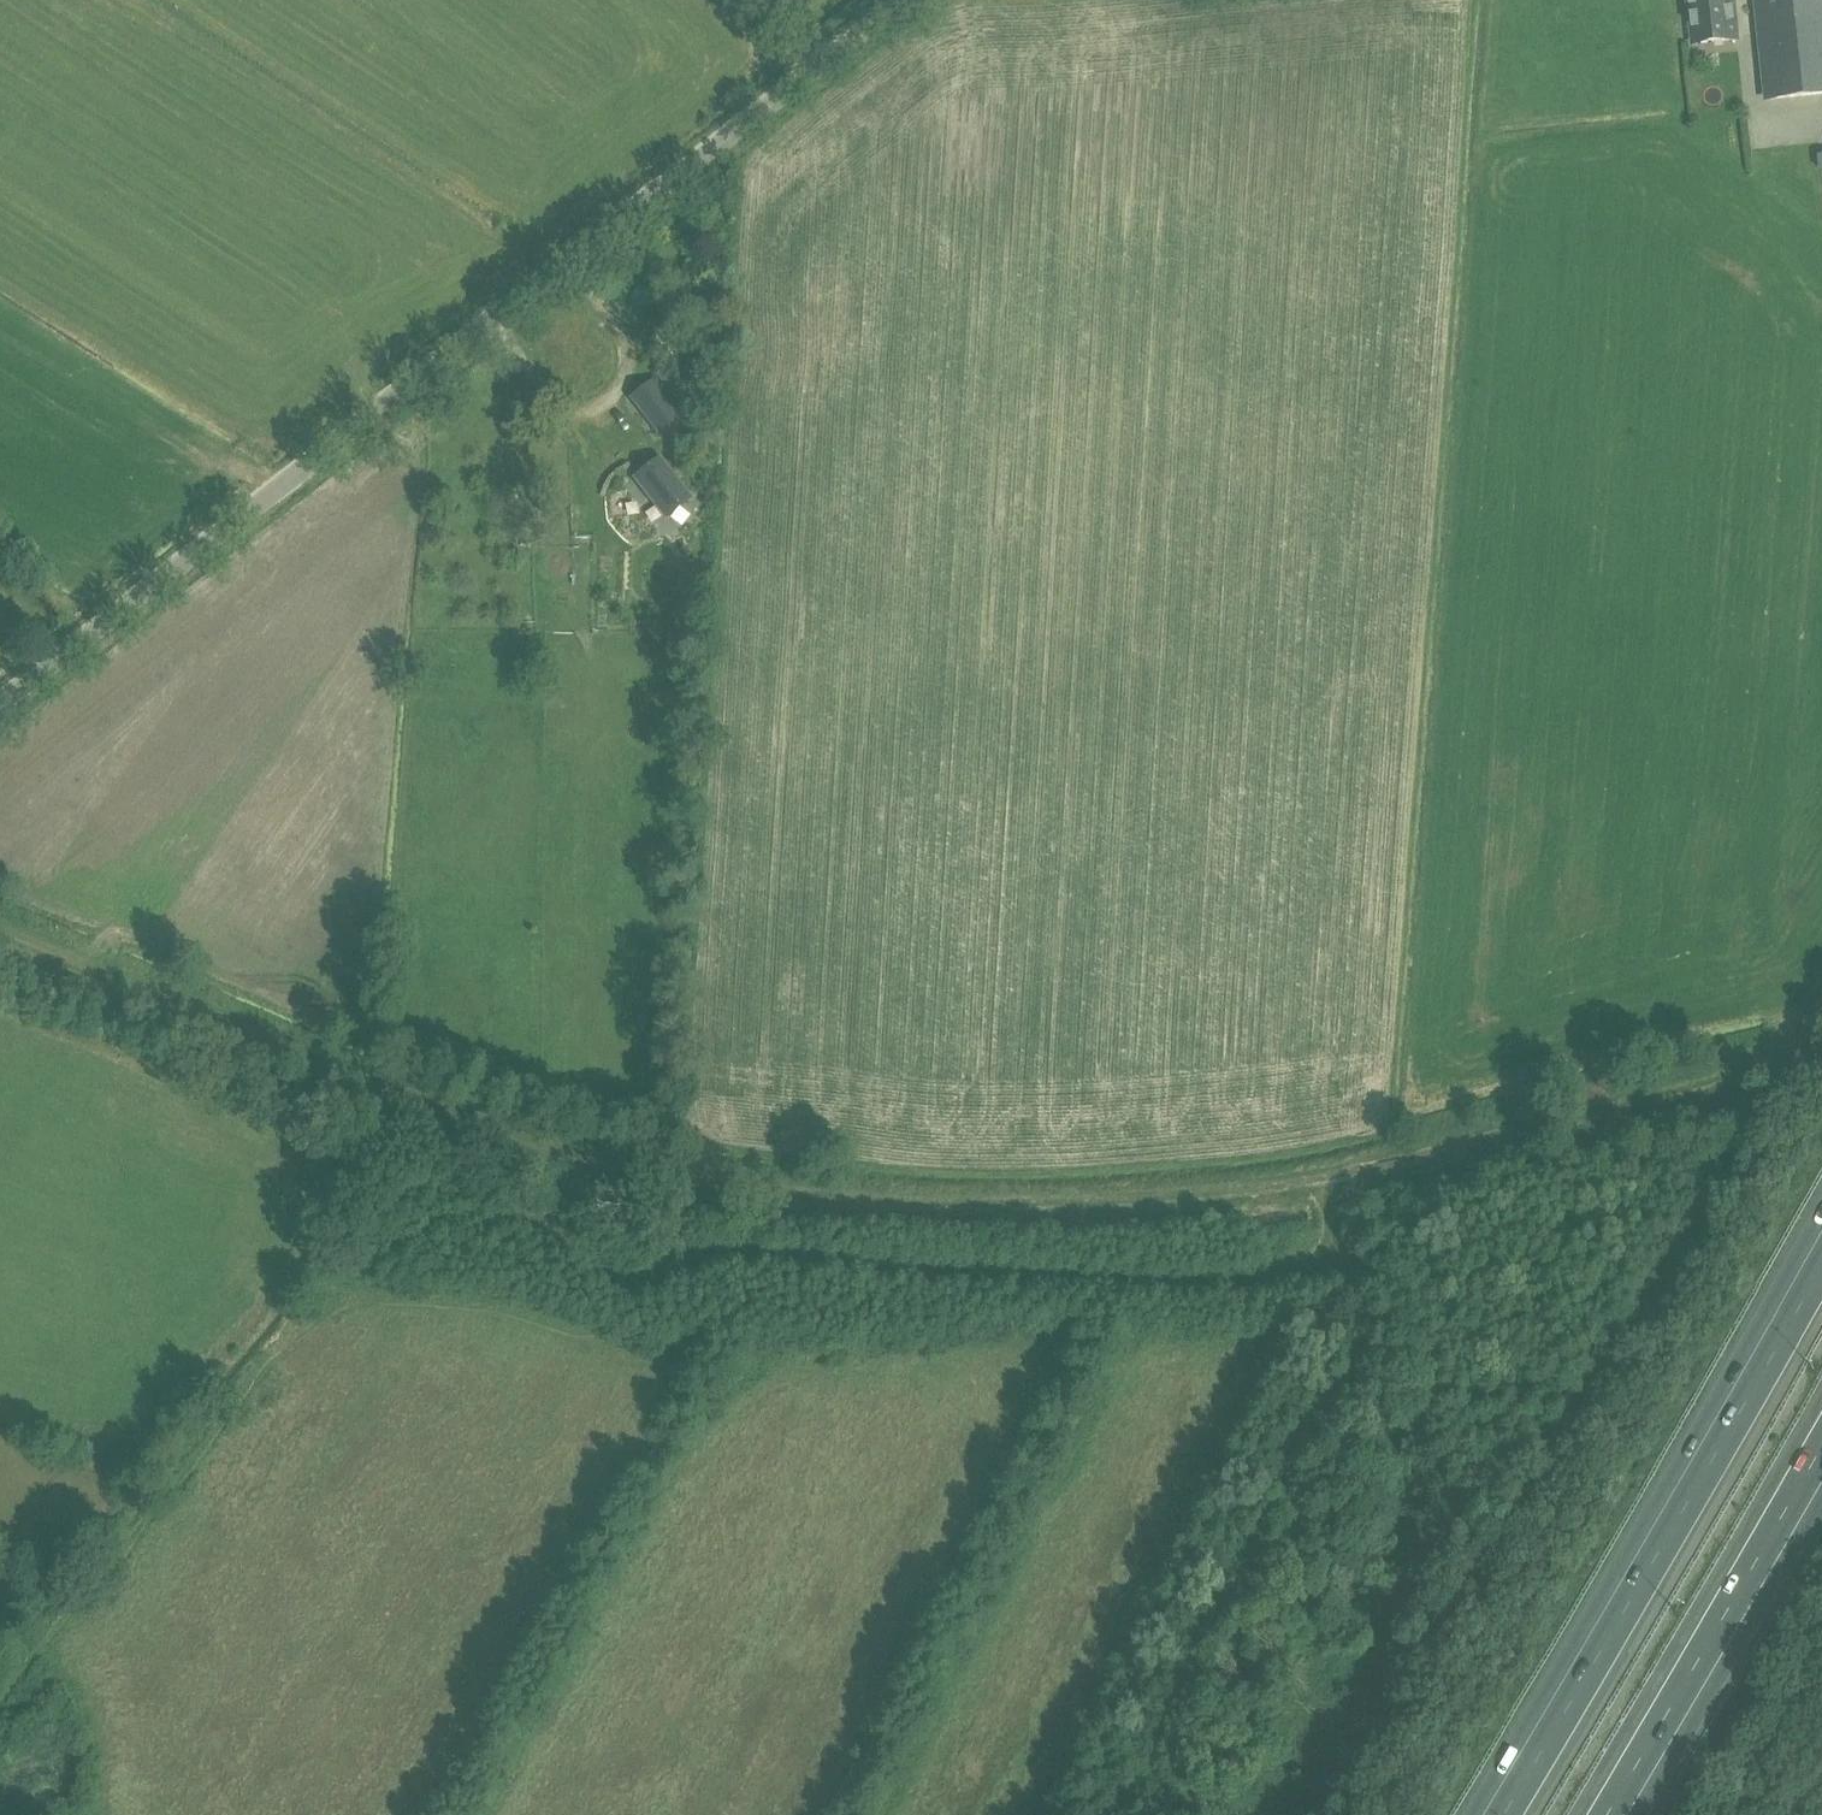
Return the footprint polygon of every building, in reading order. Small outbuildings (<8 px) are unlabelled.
[(1738,39),(1733,0),(1690,0),(1695,44),(1738,39)] [(1821,92),(1821,0),(1773,0),(1758,2),(1769,98),(1821,92)] [(656,378),(631,397),(658,431),(682,412),(656,378)] [(690,497),(660,459),(635,479),(665,517),(690,497)]
